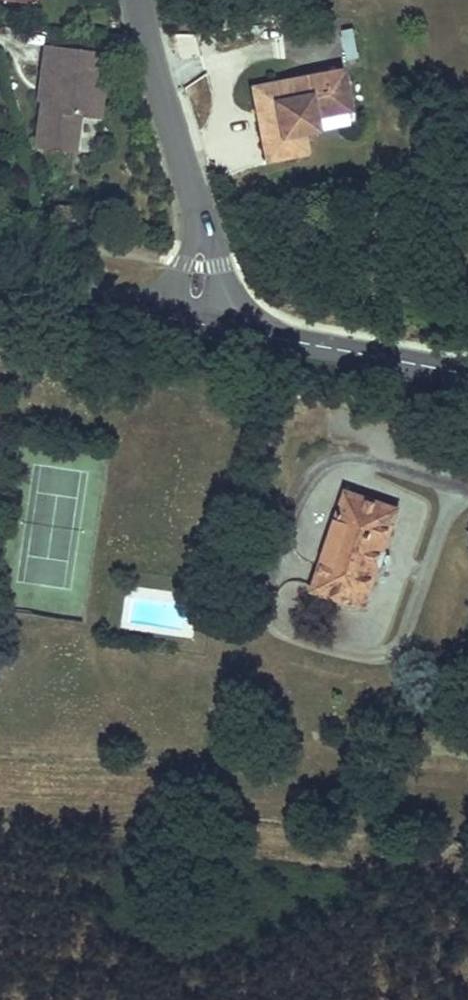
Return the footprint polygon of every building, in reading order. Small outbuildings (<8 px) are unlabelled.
[(355,32),(338,36),(344,60),(360,56),(355,32)] [(41,83),(47,48),(37,46),(28,101),(38,102),(43,103),(46,83),(41,83)] [(93,71),(95,56),(47,48),(41,83),(46,83),(43,103),(38,102),(31,140),(67,146),(73,109),(90,112),(97,71),(93,71)] [(351,111),(340,59),(253,79),(271,167),(307,160),(303,137),(300,123),(351,111)] [(303,137),(355,128),(351,111),(300,123),(303,137)] [(398,508),(348,492),(315,590),(364,606),(378,565),(386,567),(391,550),(384,548),(398,508)]
